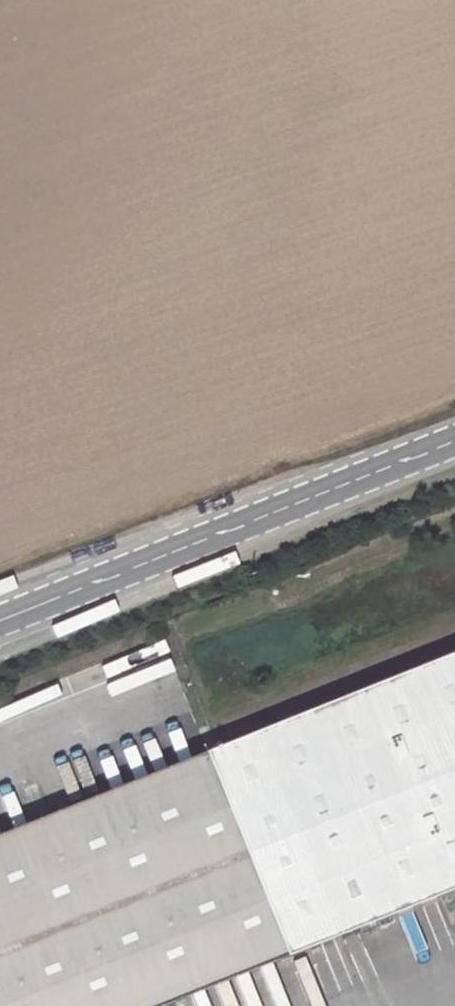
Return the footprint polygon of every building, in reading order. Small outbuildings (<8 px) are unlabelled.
[(206,752),(209,760),(285,949),(288,957),(454,890),(454,652),(206,752)] [(206,752),(93,796),(96,805),(209,760),(206,752)] [(175,1002),(172,994),(285,949),(209,760),(96,805),(93,796),(56,811),(59,819),(0,843),(0,1005),(166,1005),(175,1002)] [(0,834),(0,843),(59,819),(56,811),(0,834)] [(285,949),(172,994),(175,1002),(288,957),(285,949)]
